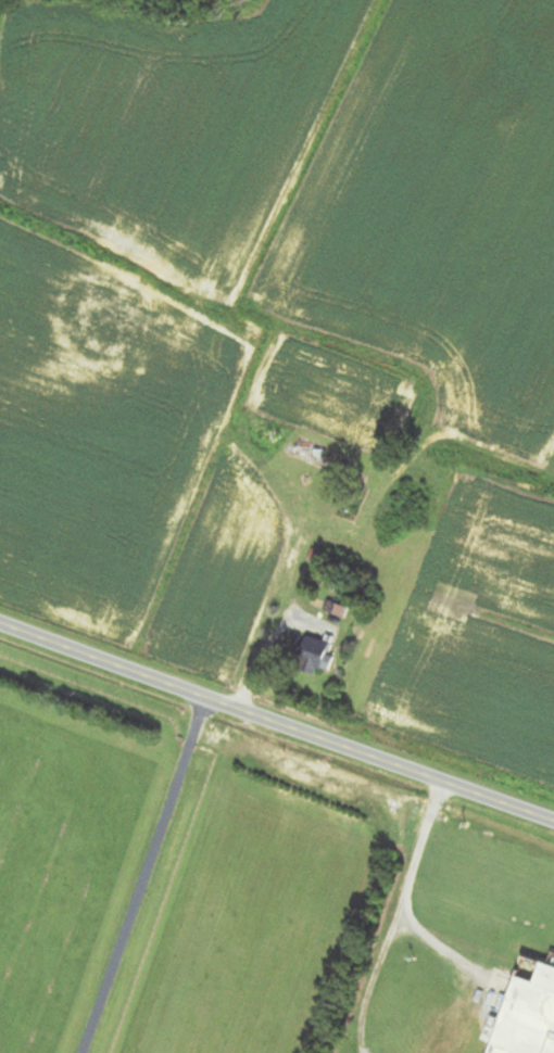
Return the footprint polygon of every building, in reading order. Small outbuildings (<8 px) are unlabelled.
[(330,449),(305,441),(299,459),(324,467),(330,449)] [(307,662),(311,662),(311,673),(334,671),(333,639),(306,640),(307,662)] [(543,962),(538,982),(515,975),(492,1052),(553,1052),(553,962),(543,962)]
